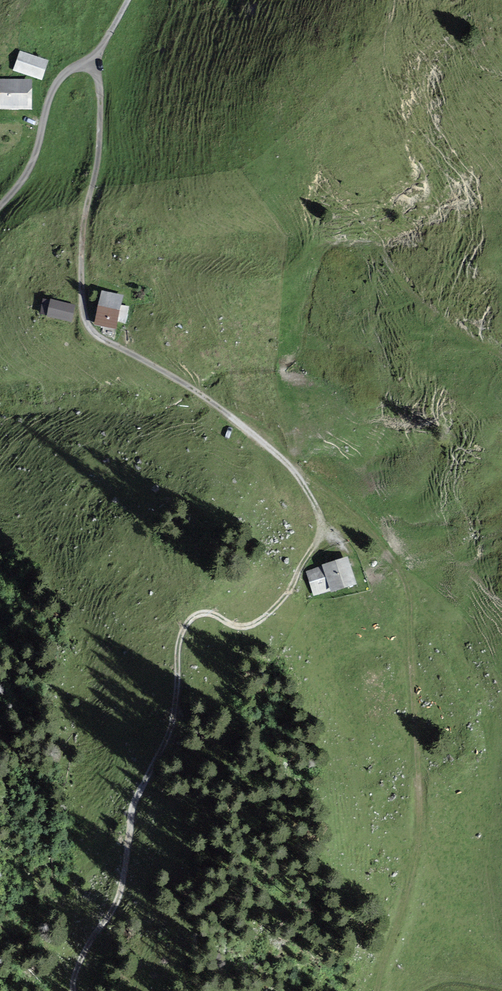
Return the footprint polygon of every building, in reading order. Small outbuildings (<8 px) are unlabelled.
[(21,53),(14,72),(42,81),(48,62),(21,53)] [(32,111),(32,81),(0,81),(0,111),(32,111)] [(102,293),(95,326),(115,330),(117,322),(125,324),(128,309),(120,307),(122,298),(102,293)] [(44,299),(40,315),(60,320),(64,305),(44,299)] [(177,328),(175,341),(186,343),(189,330),(177,328)] [(306,572),(314,599),(356,586),(347,559),(306,572)]
